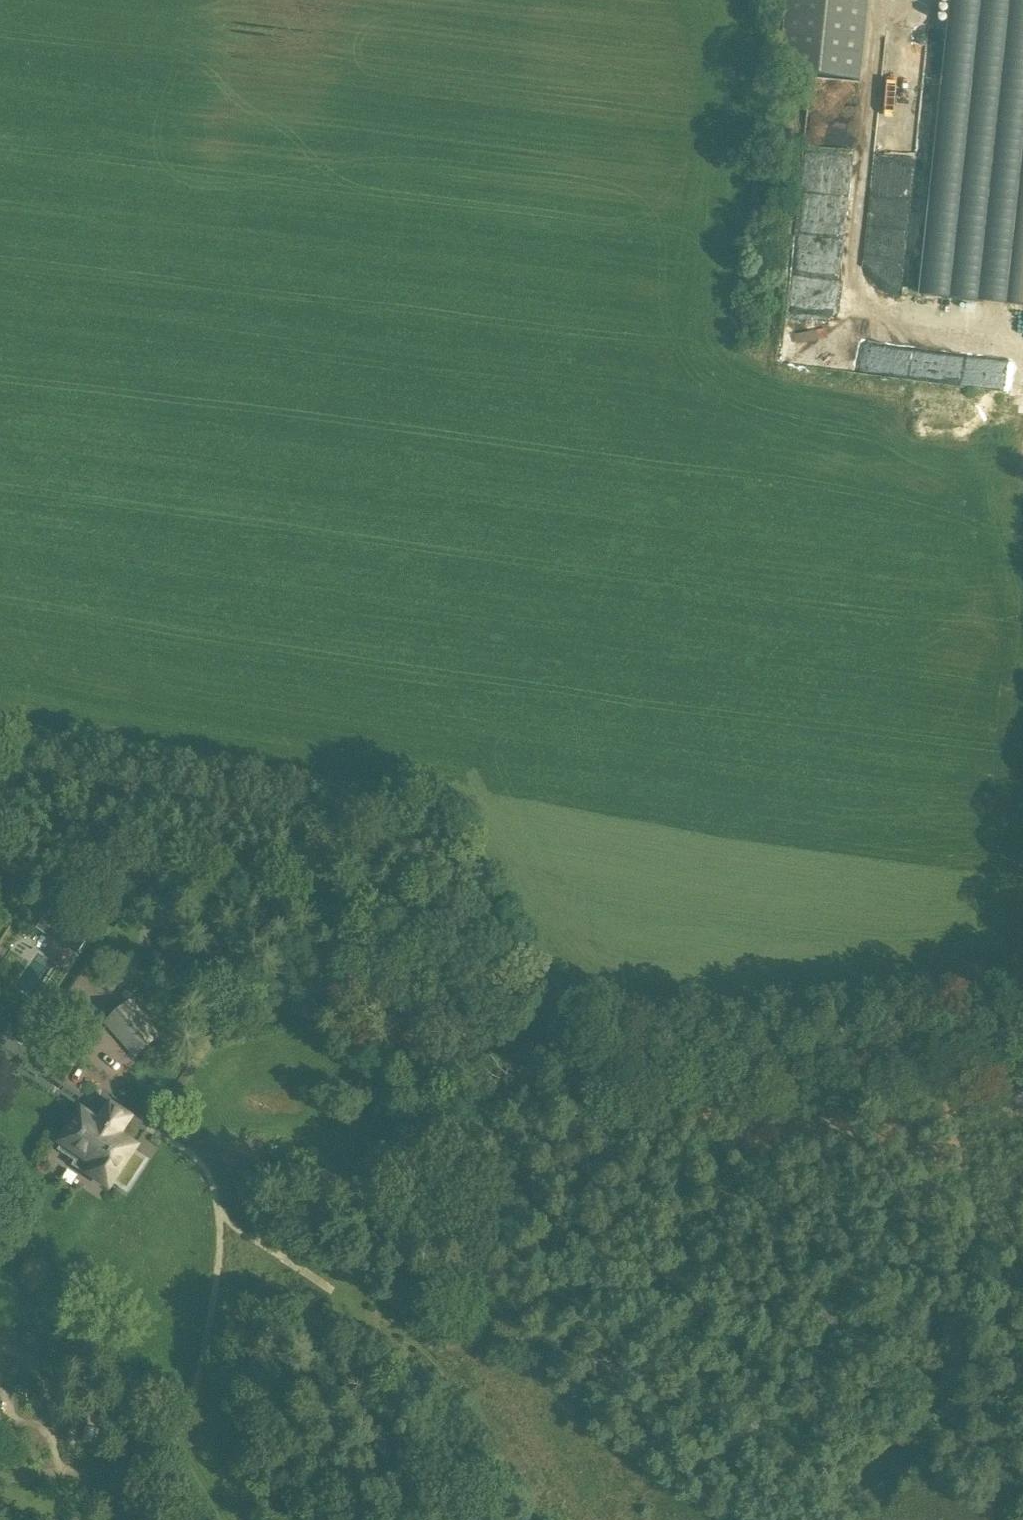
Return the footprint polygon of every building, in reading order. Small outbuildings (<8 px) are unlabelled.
[(868,0),(786,0),(779,71),(860,79),(868,0)] [(918,295),(1022,306),(1022,3),(997,0),(950,0),(918,295)] [(881,196),(903,199),(905,187),(882,185),(881,196)] [(888,282),(888,300),(909,301),(910,282),(888,282)] [(49,910),(37,928),(77,954),(89,936),(49,910)] [(135,1059),(162,1035),(131,999),(104,1023),(135,1059)] [(68,1062),(59,1066),(69,1084),(77,1080),(68,1062)] [(122,1137),(134,1117),(110,1101),(99,1118),(86,1109),(64,1142),(59,1150),(90,1171),(89,1172),(112,1185),(114,1183),(115,1183),(121,1185),(126,1184),(131,1183),(135,1180),(138,1177),(139,1173),(140,1169),(141,1164),(139,1158),(136,1154),(132,1150),(135,1146),(122,1137)]
